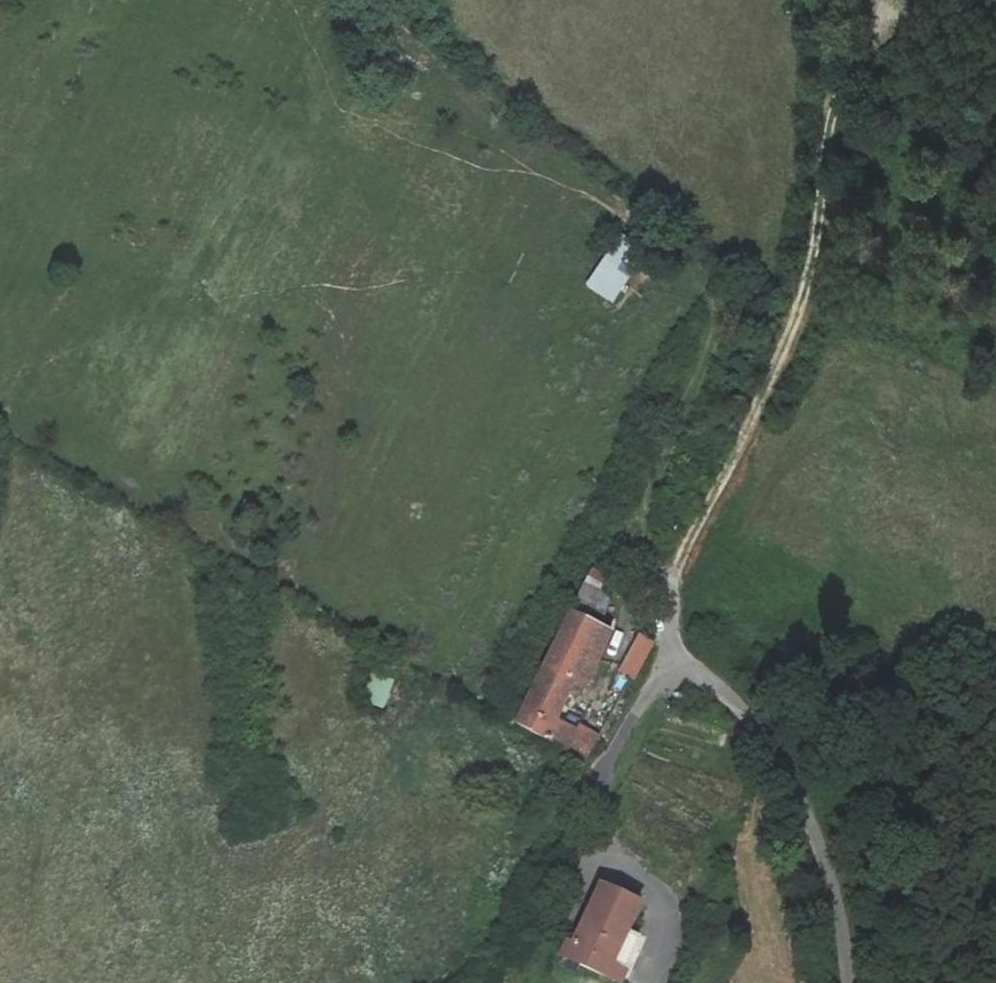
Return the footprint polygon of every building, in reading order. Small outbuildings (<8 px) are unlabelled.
[(612,304),(645,250),(617,233),(584,286),(612,304)] [(584,584),(604,593),(610,581),(589,572),(584,584)] [(579,587),(576,612),(604,615),(607,590),(579,587)] [(588,682),(612,631),(567,608),(518,720),(588,755),(598,734),(580,725),(579,730),(551,717),(569,677),(588,682)] [(620,669),(634,679),(654,642),(640,632),(620,669)] [(361,703),(380,711),(392,681),(374,674),(361,703)] [(640,934),(626,928),(639,898),(600,881),(575,940),(569,954),(621,977),(640,934)]
